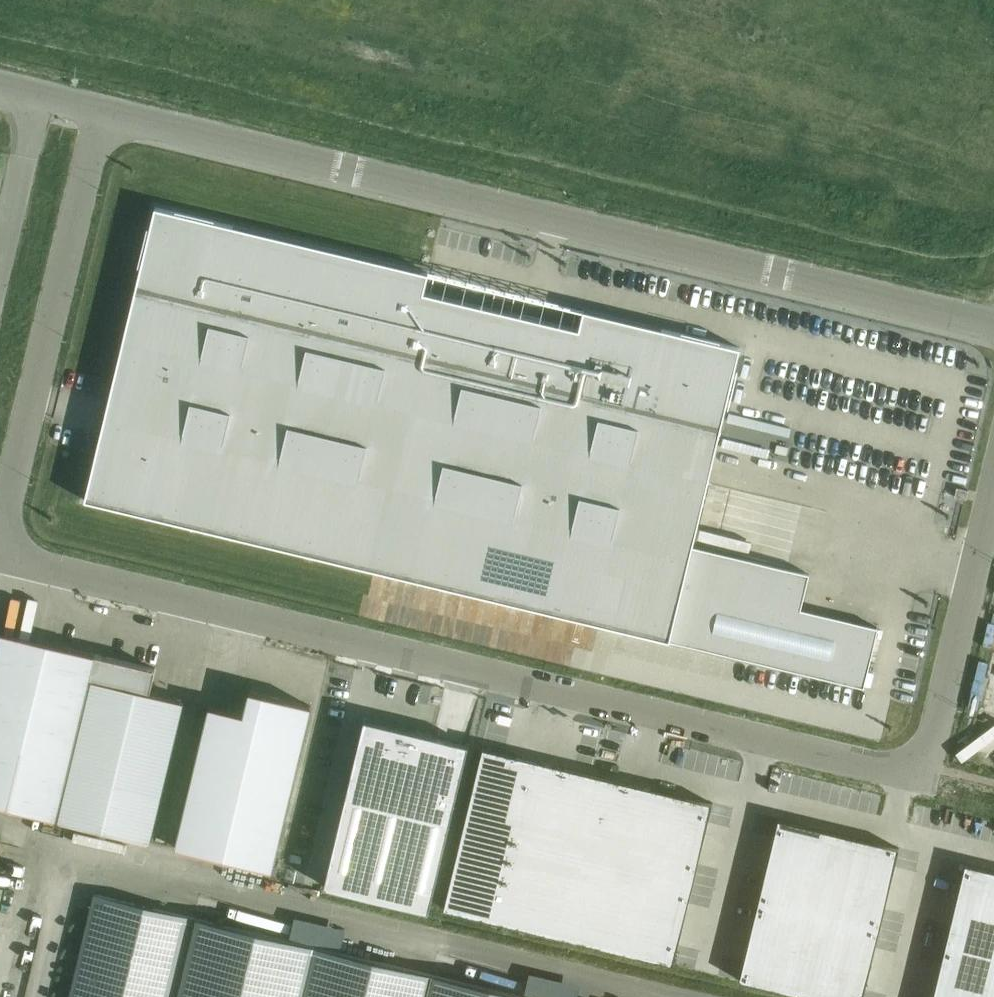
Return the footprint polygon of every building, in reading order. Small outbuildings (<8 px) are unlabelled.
[(156,207),(85,500),(866,687),(880,628),(803,609),(811,574),(693,545),(695,534),(701,512),(705,493),(708,482),(710,472),(714,456),(740,347),(584,310),(579,329),(424,292),(429,273),(156,207)] [(791,428),(730,413),(728,422),(789,437),(791,428)] [(723,439),(721,447),(768,458),(770,450),(723,439)] [(788,447),(777,445),(776,452),(786,454),(788,447)] [(969,490),(957,487),(955,496),(967,499),(968,495),(969,490)] [(96,654),(1,631),(0,637),(0,805),(56,818),(96,654)] [(184,700),(151,692),(157,669),(96,654),(56,818),(150,841),(184,700)] [(245,720),(210,711),(176,847),(270,870),(309,709),(251,695),(245,720)] [(365,718),(324,886),(326,886),(430,911),(430,909),(431,907),(470,744),(467,743),(365,718)] [(483,749),(443,912),(675,968),(714,804),(483,749)] [(739,980),(812,996),(864,996),(900,846),(778,817),(739,980)] [(932,996),(993,996),(993,868),(964,861),(932,996)] [(71,996),(578,996),(581,984),(562,980),(530,972),(525,996),(431,973),(340,952),(346,928),(319,922),(295,916),(290,939),(197,917),(96,893),(71,996)]
